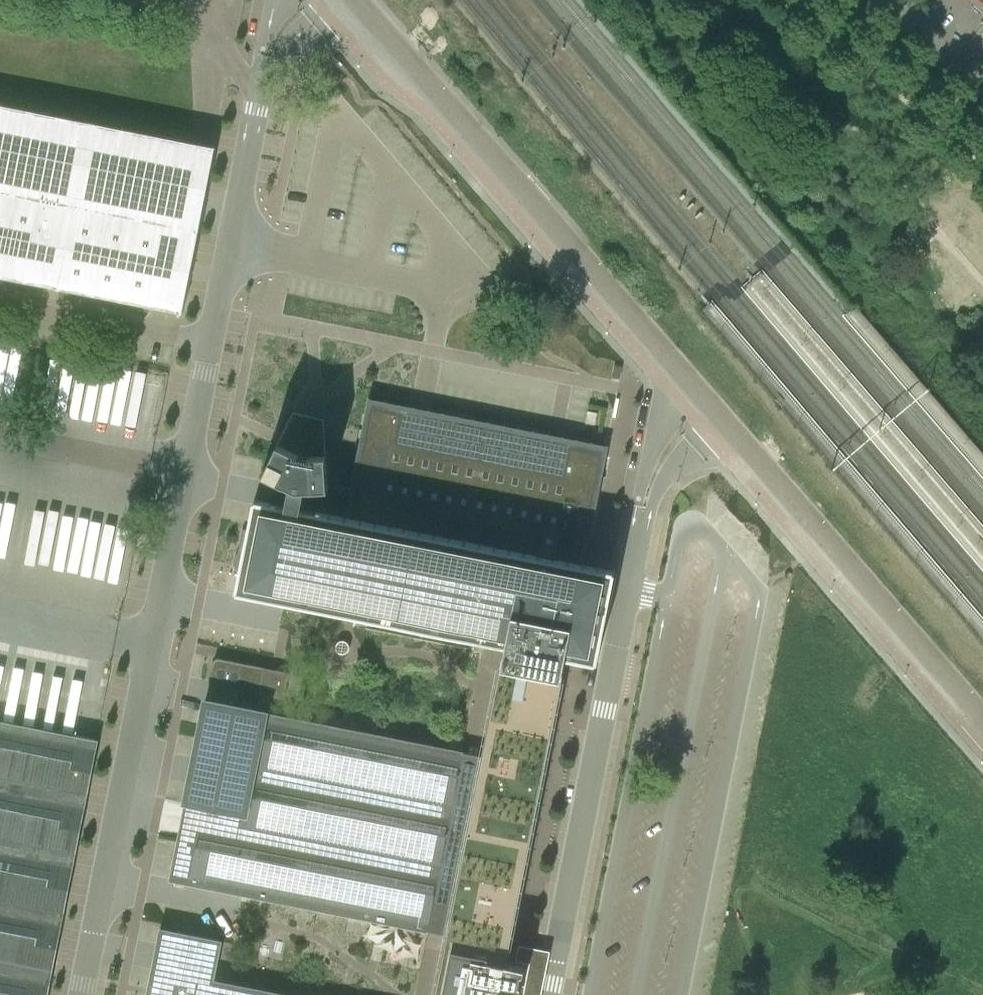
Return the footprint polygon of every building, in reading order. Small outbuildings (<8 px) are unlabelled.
[(982,12),(982,0),(969,0),(982,12)] [(7,277),(6,280),(17,283),(18,280),(58,287),(57,290),(59,291),(59,288),(88,294),(88,297),(89,297),(90,294),(130,302),(129,305),(140,307),(141,304),(179,312),(178,317),(179,317),(180,314),(181,314),(182,312),(180,312),(187,279),(188,279),(191,265),(190,265),(196,231),(198,231),(198,230),(197,230),(203,196),(205,197),(208,182),(206,182),(213,148),(214,149),(214,147),(213,147),(214,143),(212,143),(211,148),(173,141),(174,138),(162,135),(162,139),(122,131),(123,128),(121,127),(121,130),(92,125),(92,122),(91,121),(90,124),(51,116),(51,114),(40,111),(39,114),(0,106),(0,276),(7,277)] [(14,416),(19,363),(0,361),(0,414),(14,416)] [(152,431),(160,376),(145,373),(145,380),(46,366),(43,385),(54,387),(48,424),(134,437),(135,429),(152,431)] [(521,984),(519,983),(521,973),(523,973),(524,967),(505,963),(506,961),(505,961),(508,948),(509,947),(508,947),(511,933),(512,932),(511,932),(514,918),(515,916),(514,916),(517,903),(518,902),(517,901),(520,888),(521,887),(520,887),(523,873),(524,872),(523,872),(526,858),(526,859),(526,857),(528,844),(529,844),(529,843),(531,829),(532,829),(532,828),(534,814),(535,814),(535,813),(537,800),(538,800),(538,797),(540,784),(541,784),(541,783),(543,769),(544,769),(544,768),(546,754),(547,754),(547,753),(549,740),(550,740),(550,739),(549,739),(552,725),(553,725),(553,724),(552,724),(555,710),(556,710),(556,709),(555,709),(557,702),(558,696),(559,696),(559,693),(558,693),(561,680),(562,680),(562,679),(561,678),(563,664),(565,657),(566,657),(577,659),(581,660),(593,662),(595,663),(596,660),(598,648),(599,645),(601,633),(602,631),(604,618),(605,616),(607,604),(608,601),(610,589),(611,586),(613,574),(614,572),(611,571),(599,569),(595,568),(584,566),(582,565),(588,538),(589,538),(589,537),(590,538),(590,536),(592,523),(593,523),(593,521),(595,508),(596,508),(596,507),(596,506),(598,493),(599,493),(599,492),(599,491),(600,486),(601,479),(602,479),(602,477),(601,477),(604,464),(605,464),(605,462),(604,462),(605,461),(607,449),(608,449),(608,447),(606,446),(606,447),(605,447),(592,444),(591,443),(591,444),(578,441),(576,440),(576,441),(563,438),(562,438),(562,437),(561,438),(548,435),(547,435),(534,433),(534,432),(532,432),(519,430),(519,429),(517,429),(504,427),(504,426),(503,426),(489,424),(489,423),(487,423),(473,421),(473,420),(472,420),(459,418),(459,417),(457,417),(444,415),(444,414),(443,414),(442,414),(429,412),(429,411),(428,411),(427,411),(422,410),(415,409),(415,408),(413,408),(413,409),(405,407),(400,406),(400,405),(398,405),(398,406),(385,403),(385,402),(384,402),(384,403),(370,400),(370,399),(368,399),(368,401),(368,402),(366,415),(365,415),(365,416),(363,429),(362,429),(362,431),(360,444),(359,444),(359,446),(357,459),(356,459),(356,460),(354,474),(353,473),(353,475),(351,488),(350,488),(350,490),(351,490),(352,491),(347,518),(344,517),(344,518),(331,515),(329,514),(329,515),(316,512),(315,511),(315,512),(301,509),(304,490),(311,489),(311,490),(328,488),(328,487),(326,457),(326,456),(308,457),(306,457),(308,455),(309,454),(309,452),(309,450),(307,448),(305,447),(303,447),(301,448),(300,450),(299,452),(300,454),(301,456),(299,455),(277,444),(277,445),(277,446),(264,473),(263,473),(263,474),(284,484),(290,487),(289,493),(284,492),(282,492),(279,491),(278,500),(281,501),(287,502),(286,506),(272,504),(272,503),(271,503),(270,503),(257,500),(256,500),(256,501),(255,501),(254,501),(254,502),(254,505),(252,516),(251,515),(251,517),(250,526),(249,530),(248,530),(248,531),(242,530),(237,555),(236,554),(233,566),(235,567),(233,574),(239,575),(239,576),(240,576),(237,589),(236,591),(237,591),(238,591),(237,592),(238,592),(239,593),(239,592),(252,595),(254,595),(267,598),(268,598),(282,601),(283,601),(284,601),(296,604),(298,604),(311,607),(312,607),(313,607),(326,609),(326,610),(329,610),(342,613),(343,613),(354,615),(356,616),(358,616),(371,618),(371,619),(373,619),(386,621),(386,622),(387,622),(401,624),(401,625),(402,625),(415,627),(415,628),(417,628),(430,630),(430,631),(431,631),(432,631),(445,633),(445,634),(448,634),(459,636),(461,636),(461,637),(462,637),(475,639),(475,640),(477,640),(477,639),(485,640),(490,641),(490,643),(492,643),(492,642),(505,644),(505,646),(501,666),(501,667),(499,666),(499,667),(496,681),(496,683),(495,690),(493,697),(493,698),(490,712),(491,713),(488,726),(487,726),(487,727),(488,727),(485,741),(484,741),(484,742),(485,742),(482,756),(481,756),(481,757),(462,753),(266,714),(266,713),(205,701),(205,703),(205,705),(200,727),(198,738),(194,759),(189,784),(186,800),(185,800),(185,801),(186,801),(178,839),(178,840),(170,880),(171,880),(183,882),(241,894),(272,900),(348,915),(427,931),(446,934),(446,935),(444,949),(443,949),(443,950),(441,964),(440,964),(440,965),(438,979),(437,979),(438,980),(435,993),(434,993),(434,994),(518,994),(521,984)] [(60,505),(0,494),(0,551),(50,560),(60,505)] [(93,528),(95,511),(74,509),(72,525),(93,528)] [(213,661),(209,681),(211,684),(283,698),(288,673),(273,670),(264,668),(217,659),(213,661)] [(54,954),(56,942),(77,837),(80,824),(96,741),(18,726),(0,722),(0,994),(46,994),(54,954)] [(267,991),(213,980),(220,941),(160,929),(157,944),(152,970),(148,989),(147,994),(286,994),(267,991)]
